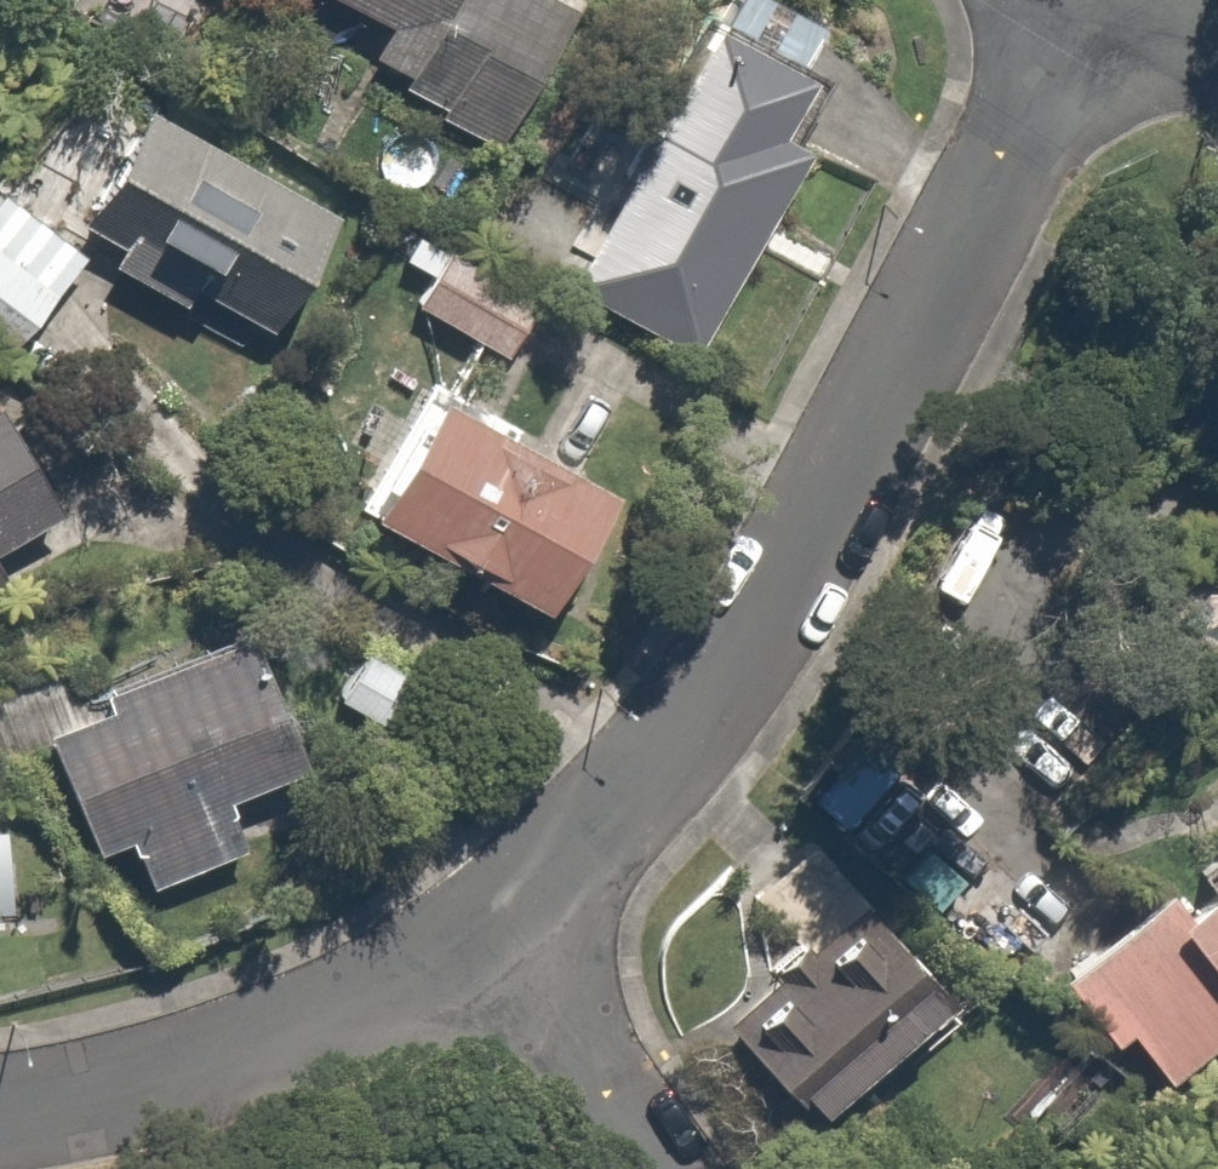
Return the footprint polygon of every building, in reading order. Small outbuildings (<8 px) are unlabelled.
[(298,7),(376,51),(366,69),(522,159),(598,28),(549,0),(302,0),(298,7)] [(353,226),(163,112),(84,244),(215,322),(232,293),(292,328),(353,226)] [(778,229),(660,163),(578,307),(697,374),(778,229)] [(0,193),(0,353),(24,369),(98,259),(0,193)] [(414,232),(393,270),(427,288),(414,313),(523,371),(557,309),(414,232)] [(88,504),(10,367),(0,373),(0,554),(88,504)] [(483,587),(463,627),(547,670),(567,630),(606,649),(669,525),(444,410),(381,535),(483,587)] [(319,775),(260,636),(106,702),(113,717),(51,743),(106,871),(126,862),(140,894),(254,846),(238,809),(319,775)] [(425,697),(359,656),(327,707),(393,747),(425,697)] [(1049,990),(1126,1100),(1217,1036),(1217,914),(1198,886),(1049,990)] [(828,1138),(969,1002),(870,899),(729,1034),(828,1138)]
